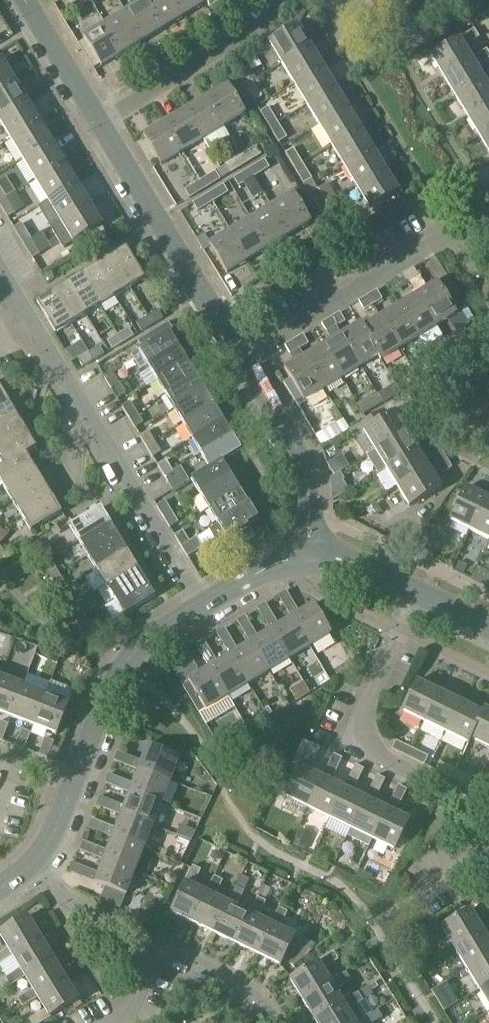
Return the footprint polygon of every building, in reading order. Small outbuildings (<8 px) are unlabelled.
[(127,11),(145,41),(165,29),(148,0),(145,0),(127,11)] [(165,29),(186,16),(175,0),(148,0),(165,29)] [(186,16),(206,4),(204,0),(175,0),(186,16)] [(127,11),(106,24),(124,54),(145,41),(127,11)] [(124,54),(106,24),(85,37),(103,67),(124,54)] [(283,64),(314,46),(301,24),(270,43),(283,64)] [(474,60),(473,59),(466,47),(481,38),(476,30),(431,57),(445,79),(474,60)] [(326,66),(314,46),(283,64),(296,85),(326,66)] [(473,59),(474,60),(445,79),(457,99),(487,81),(486,80),(479,67),(488,61),(488,50),(473,59)] [(16,78),(3,57),(0,59),(0,88),(16,78)] [(339,87),(326,66),(296,85),(308,105),(339,87)] [(246,87),(254,82),(245,67),(237,72),(246,87)] [(16,78),(0,88),(0,117),(28,99),(16,78)] [(457,99),(470,120),(488,108),(488,78),(486,80),(487,81),(457,99)] [(254,82),(246,87),(255,102),(263,97),(254,82)] [(207,98),(225,128),(246,115),(228,85),(207,98)] [(339,87),(308,105),(320,126),(351,107),(339,87)] [(231,137),(225,128),(207,98),(187,110),(205,140),(210,149),(231,137)] [(0,117),(0,121),(11,139),(41,119),(28,99),(0,117)] [(363,128),(351,107),(320,126),(333,146),(363,128)] [(271,128),(279,123),(269,108),(262,113),(271,128)] [(470,120),(482,140),(488,136),(488,108),(470,120)] [(187,110),(166,123),(184,153),(205,140),(187,110)] [(41,119),(11,139),(23,160),(54,141),(41,119)] [(184,153),(166,123),(145,136),(163,166),(184,153)] [(279,123),(271,128),(281,143),(288,138),(279,123)] [(376,148),(363,128),(333,146),(345,167),(376,148)] [(54,141),(23,160),(36,180),(66,162),(54,141)] [(242,156),(247,164),(262,155),(257,147),(242,156)] [(286,153),(288,156),(296,169),(304,164),(296,151),(294,148),(286,153)] [(388,169),(376,148),(345,167),(357,187),(388,169)] [(247,164),(242,156),(227,166),(232,174),(247,164)] [(265,160),(250,169),(254,177),(270,168),(265,160)] [(66,162),(36,180),(48,201),(79,183),(66,162)] [(304,181),(305,183),(313,178),(312,177),(304,164),(296,169),(304,181)] [(254,177),(250,169),(234,178),(239,186),(254,177)] [(401,190),(388,169),(357,187),(370,208),(384,200),(392,195),(401,190)] [(216,172),(201,181),(206,190),(221,180),(216,172)] [(206,190),(201,181),(187,191),(192,199),(206,190)] [(91,203),(79,183),(48,201),(61,222),(91,203)] [(224,185),(210,194),(215,203),(230,193),(224,185)] [(329,204),(321,192),(313,197),(321,209),(329,204)] [(273,206),(291,235),(312,222),(294,193),(273,206)] [(215,203),(210,194),(195,204),(200,212),(215,203)] [(0,202),(0,205),(8,218),(15,214),(6,198),(0,202)] [(91,203),(61,222),(73,242),(104,224),(91,203)] [(338,219),(336,217),(329,204),(321,209),(328,222),(330,224),(338,219)] [(273,206),(252,218),(270,248),(291,235),(273,206)] [(252,218),(232,231),(250,260),(270,248),(252,218)] [(24,244),(31,240),(22,225),(15,229),(24,244)] [(250,260),(232,231),(211,243),(210,244),(212,246),(229,273),(250,260)] [(40,255),(31,240),(24,244),(33,259),(40,255)] [(113,256),(132,288),(147,279),(128,247),(113,256)] [(113,256),(98,265),(117,297),(132,288),(113,256)] [(117,297),(98,265),(83,274),(102,306),(117,297)] [(414,268),(405,274),(410,282),(419,277),(414,268)] [(102,306),(83,274),(69,283),(88,315),(102,306)] [(405,274),(396,279),(401,287),(410,282),(405,274)] [(418,292),(417,293),(436,326),(439,325),(447,320),(459,313),(467,308),(454,286),(446,291),(444,292),(438,282),(437,281),(427,287),(418,292)] [(69,283),(54,292),(73,324),(88,315),(69,283)] [(377,291),(369,296),(374,304),(382,299),(377,291)] [(73,324),(54,292),(38,301),(57,333),(73,324)] [(400,303),(399,304),(418,337),(436,326),(417,293),(416,294),(400,303)] [(369,296),(359,301),(364,310),(374,304),(369,296)] [(381,314),(380,315),(400,348),(418,337),(399,304),(381,314)] [(149,316),(154,324),(164,319),(159,310),(149,316)] [(340,313),(331,318),(336,326),(345,321),(340,313)] [(362,326),(361,326),(380,358),(381,360),(400,348),(380,315),(364,325),(362,326)] [(142,332),(154,324),(149,316),(137,323),(142,332)] [(331,318),(322,323),(327,332),(336,326),(331,318)] [(150,364),(181,345),(172,330),(173,329),(172,326),(169,323),(149,335),(136,343),(140,349),(141,349),(150,364)] [(343,333),(341,335),(342,336),(361,369),(363,368),(380,358),(361,326),(359,324),(343,333)] [(324,345),(323,345),(343,379),(344,379),(361,369),(342,336),(341,335),(336,326),(327,332),(332,340),(324,345)] [(120,334),(125,342),(134,337),(129,328),(120,334)] [(113,350),(125,342),(120,334),(108,341),(113,350)] [(304,335),(295,341),(300,349),(309,344),(304,335)] [(295,341),(286,346),(291,355),(292,354),(300,349),(295,341)] [(190,361),(181,345),(150,364),(159,380),(190,361)] [(306,355),(304,357),(324,391),(326,390),(343,379),(323,345),(306,355)] [(90,352),(95,360),(105,354),(100,346),(90,352)] [(294,362),(286,367),(292,378),(305,400),(306,402),(324,391),(304,357),(300,349),(292,354),(291,355),(290,355),(294,362)] [(83,368),(95,361),(95,360),(90,352),(78,359),(83,368)] [(199,376),(190,361),(159,380),(168,395),(199,376)] [(120,383),(113,372),(106,376),(104,377),(111,388),(120,383)] [(208,390),(199,376),(168,395),(177,409),(208,390)] [(120,383),(111,388),(118,399),(120,398),(126,394),(120,383)] [(11,402),(1,386),(0,387),(0,408),(11,402)] [(216,405),(208,390),(177,409),(185,423),(216,405)] [(358,404),(357,404),(364,415),(371,411),(364,400),(358,404)] [(11,402),(0,408),(0,429),(20,417),(11,402)] [(131,417),(138,413),(131,402),(124,405),(122,407),(129,418),(131,417)] [(216,405),(185,423),(194,439),(225,420),(216,405)] [(366,431),(354,438),(365,457),(367,456),(377,450),(416,426),(425,421),(420,412),(404,421),(398,412),(388,417),(384,411),(383,409),(361,423),(361,424),(366,431)] [(138,413),(131,417),(138,427),(145,423),(139,412),(138,413)] [(20,417),(0,429),(0,449),(29,432),(20,417)] [(225,420),(194,439),(203,453),(234,434),(225,420)] [(377,450),(367,456),(379,475),(388,469),(421,449),(415,440),(422,436),(425,434),(426,436),(431,433),(430,431),(431,430),(425,421),(416,426),(377,450)] [(326,429),(317,435),(318,437),(323,445),(332,440),(327,431),(326,429)] [(147,447),(155,442),(149,431),(142,435),(140,436),(147,447)] [(5,464),(26,452),(29,450),(37,445),(29,432),(0,449),(0,468),(5,464)] [(244,450),(234,434),(203,453),(212,468),(224,460),(225,462),(244,450)] [(162,453),(155,442),(147,447),(153,458),(155,456),(162,453)] [(421,449),(388,469),(400,488),(432,468),(421,449)] [(443,449),(434,454),(440,464),(448,458),(443,449)] [(5,464),(0,468),(0,478),(5,486),(36,468),(26,452),(5,464)] [(448,458),(440,464),(445,472),(454,467),(448,458)] [(165,477),(173,472),(166,460),(158,466),(165,477)] [(212,468),(193,479),(203,494),(233,476),(225,462),(224,460),(212,468)] [(432,468),(400,488),(411,507),(444,487),(438,477),(445,472),(440,464),(432,468)] [(190,481),(181,467),(173,472),(165,477),(173,491),(190,481)] [(45,483),(36,468),(5,486),(14,501),(45,483)] [(342,473),(332,479),(332,487),(343,480),(345,479),(342,473)] [(242,490),(233,476),(203,494),(211,509),(242,490)] [(45,483),(14,501),(23,516),(53,498),(45,483)] [(473,530),(488,497),(468,487),(452,520),(473,530)] [(251,505),(242,490),(211,509),(220,523),(251,505)] [(488,497),(473,530),(488,538),(488,497)] [(62,512),(53,498),(23,516),(32,531),(62,512)] [(173,513),(166,501),(157,506),(164,518),(173,513)] [(377,503),(366,510),(372,519),(383,512),(377,503)] [(80,541),(112,521),(103,505),(71,525),(80,541)] [(260,521),(251,505),(220,523),(236,550),(256,537),(253,533),(250,527),(260,521)] [(173,513),(164,518),(170,527),(178,522),(173,513)] [(112,521),(80,541),(90,556),(122,537),(112,521)] [(250,527),(253,533),(263,527),(260,521),(250,527)] [(181,546),(190,541),(184,531),(175,536),(181,546)] [(130,551),(122,537),(90,556),(98,570),(130,551)] [(203,548),(197,537),(190,541),(181,546),(188,557),(189,556),(203,548)] [(43,563),(52,558),(45,548),(37,554),(43,563)] [(140,566),(130,551),(98,570),(108,585),(140,566)] [(52,558),(43,563),(50,575),(59,570),(52,558)] [(455,570),(463,574),(467,566),(459,562),(455,570)] [(140,566),(108,585),(117,600),(149,581),(140,566)] [(61,593),(69,588),(63,578),(55,583),(61,593)] [(149,581),(117,600),(125,614),(157,595),(149,581)] [(69,588),(61,593),(68,605),(76,600),(69,588)] [(287,591),(279,596),(292,618),(293,617),(311,647),(332,634),(314,605),(300,613),(287,591)] [(267,604),(259,609),(272,630),(273,630),(290,659),(311,647),(293,617),(292,618),(279,596),(292,618),(280,625),(267,604)] [(79,623),(88,618),(81,607),(72,612),(79,623)] [(272,630),(259,638),(246,616),(239,621),(252,642),(253,642),(270,672),(290,659),(273,630),(272,630),(259,609),(272,630)] [(94,629),(88,618),(79,623),(86,634),(94,629)] [(252,642),(252,643),(239,650),(226,628),(218,633),(231,655),(231,654),(250,684),(270,672),(253,642),(252,642)] [(231,654),(231,655),(219,662),(205,639),(197,644),(211,667),(229,696),(250,684),(231,654)] [(211,667),(198,675),(196,670),(199,668),(188,650),(168,662),(170,664),(182,685),(200,714),(202,713),(208,709),(229,696),(211,667)] [(2,675),(0,680),(0,712),(12,716),(25,684),(2,675)] [(426,723),(441,691),(419,680),(403,711),(426,723)] [(25,684),(12,716),(34,725),(47,693),(25,684)] [(463,702),(441,691),(426,723),(448,733),(463,702)] [(69,702),(47,693),(34,725),(56,734),(69,702)] [(484,712),(463,702),(448,733),(468,744),(484,712)] [(266,712),(268,716),(273,713),(269,707),(264,710),(265,711),(266,712)] [(468,744),(469,744),(472,739),(488,747),(488,708),(486,707),(484,712),(468,744)] [(265,711),(261,714),(265,720),(270,717),(269,717),(268,716),(266,712),(265,711)] [(0,721),(0,739),(3,740),(9,722),(1,719),(0,721)] [(23,728),(16,745),(25,749),(32,731),(23,728)] [(46,737),(39,754),(48,757),(55,740),(46,737)] [(410,757),(414,748),(398,740),(394,749),(410,757)] [(323,747),(316,743),(306,761),(314,765),(323,747)] [(138,768),(170,781),(179,758),(146,745),(141,760),(118,751),(114,760),(137,769),(138,768)] [(430,756),(414,748),(410,757),(426,765),(430,756)] [(345,758),(336,753),(327,771),(337,776),(345,758)] [(451,778),(456,769),(442,762),(437,771),(451,778)] [(366,768),(358,764),(349,782),(358,786),(366,768)] [(309,809),(324,776),(302,766),(286,798),(309,809)] [(138,768),(137,769),(132,782),(109,773),(106,782),(129,791),(129,790),(161,804),(170,781),(138,768)] [(474,777),(456,769),(451,778),(469,786),(474,777)] [(387,779),(379,775),(371,793),(379,797),(387,779)] [(324,776),(309,809),(330,819),(346,787),(324,776)] [(484,783),(480,792),(488,796),(488,785),(484,783)] [(409,790),(400,786),(392,804),(401,808),(409,790)] [(367,797),(346,787),(330,819),(352,830),(367,797)] [(129,790),(129,791),(123,805),(100,796),(97,805),(120,814),(120,813),(153,826),(161,804),(129,790)] [(367,797),(352,830),(348,836),(370,847),(373,840),(389,808),(367,797)] [(389,808),(373,840),(395,851),(411,819),(389,808)] [(120,813),(120,814),(115,827),(92,818),(88,828),(111,837),(111,836),(144,849),(153,826),(120,813)] [(181,825),(177,835),(192,840),(196,832),(181,825)] [(305,850),(313,834),(299,827),(291,843),(305,850)] [(111,836),(111,837),(106,850),(83,840),(79,849),(103,859),(103,858),(135,871),(144,849),(111,836)] [(106,886),(100,900),(120,909),(121,908),(126,893),(135,871),(103,858),(103,859),(97,872),(75,863),(73,868),(71,871),(71,872),(95,882),(106,886)] [(208,892),(207,892),(194,885),(201,871),(193,867),(170,912),(193,923),(208,892)] [(230,902),(229,902),(228,902),(216,895),(222,881),(220,880),(220,879),(225,869),(219,867),(214,876),(207,891),(207,892),(208,892),(193,923),(193,924),(214,934),(215,934),(230,902)] [(171,871),(169,872),(167,873),(165,876),(165,878),(165,881),(167,883),(169,884),(171,885),(174,884),(176,883),(178,881),(178,878),(178,875),(176,873),(174,872),(171,871)] [(236,944),(251,913),(250,913),(249,912),(237,906),(238,904),(240,900),(242,895),(243,893),(244,891),(245,889),(245,887),(246,882),(247,879),(247,878),(242,876),(236,887),(235,889),(229,901),(229,902),(230,902),(215,934),(214,934),(236,945),(236,944)] [(236,944),(236,945),(257,955),(258,955),(273,924),(272,923),(259,917),(266,902),(257,898),(250,913),(251,913),(236,944)] [(480,906),(485,915),(488,912),(488,900),(480,906)] [(296,934),(295,934),(280,927),(281,926),(287,913),(279,908),(272,922),(272,923),(273,924),(258,955),(257,955),(280,966),(296,934)] [(454,949),(485,930),(471,909),(441,927),(444,931),(454,949)] [(41,936),(29,915),(5,930),(0,933),(0,934),(8,948),(0,953),(0,963),(12,955),(12,954),(41,936)] [(433,938),(444,931),(441,927),(437,921),(431,924),(429,926),(426,928),(433,938)] [(454,949),(467,969),(488,956),(488,937),(485,930),(454,949)] [(12,954),(12,955),(20,968),(5,977),(10,985),(24,976),(24,974),(54,957),(41,936),(12,954)] [(333,982),(331,980),(324,967),(338,959),(333,951),(319,959),(319,960),(289,978),(302,1000),(333,982)] [(467,969),(480,990),(488,984),(488,956),(467,969)] [(24,974),(24,976),(32,989),(18,998),(23,1005),(37,997),(36,995),(66,977),(54,957),(24,974)] [(467,970),(460,974),(463,979),(470,974),(467,970)] [(333,982),(302,1000),(315,1021),(345,1002),(344,1000),(336,988),(350,979),(345,971),(331,980),(333,982)] [(37,997),(44,1010),(30,1018),(33,1022),(40,1022),(49,1018),(48,1017),(72,1002),(79,999),(66,977),(36,995),(37,997)] [(480,990),(488,1005),(488,984),(480,990)] [(369,987),(358,993),(363,1000),(373,994),(369,987)] [(315,1021),(316,1022),(357,1022),(356,1021),(349,1009),(363,1000),(358,993),(358,992),(344,1000),(345,1002),(315,1021)] [(79,999),(72,1002),(76,1009),(83,1005),(79,999)] [(356,1021),(357,1022),(370,1022),(375,1020),(370,1012),(356,1021)]
